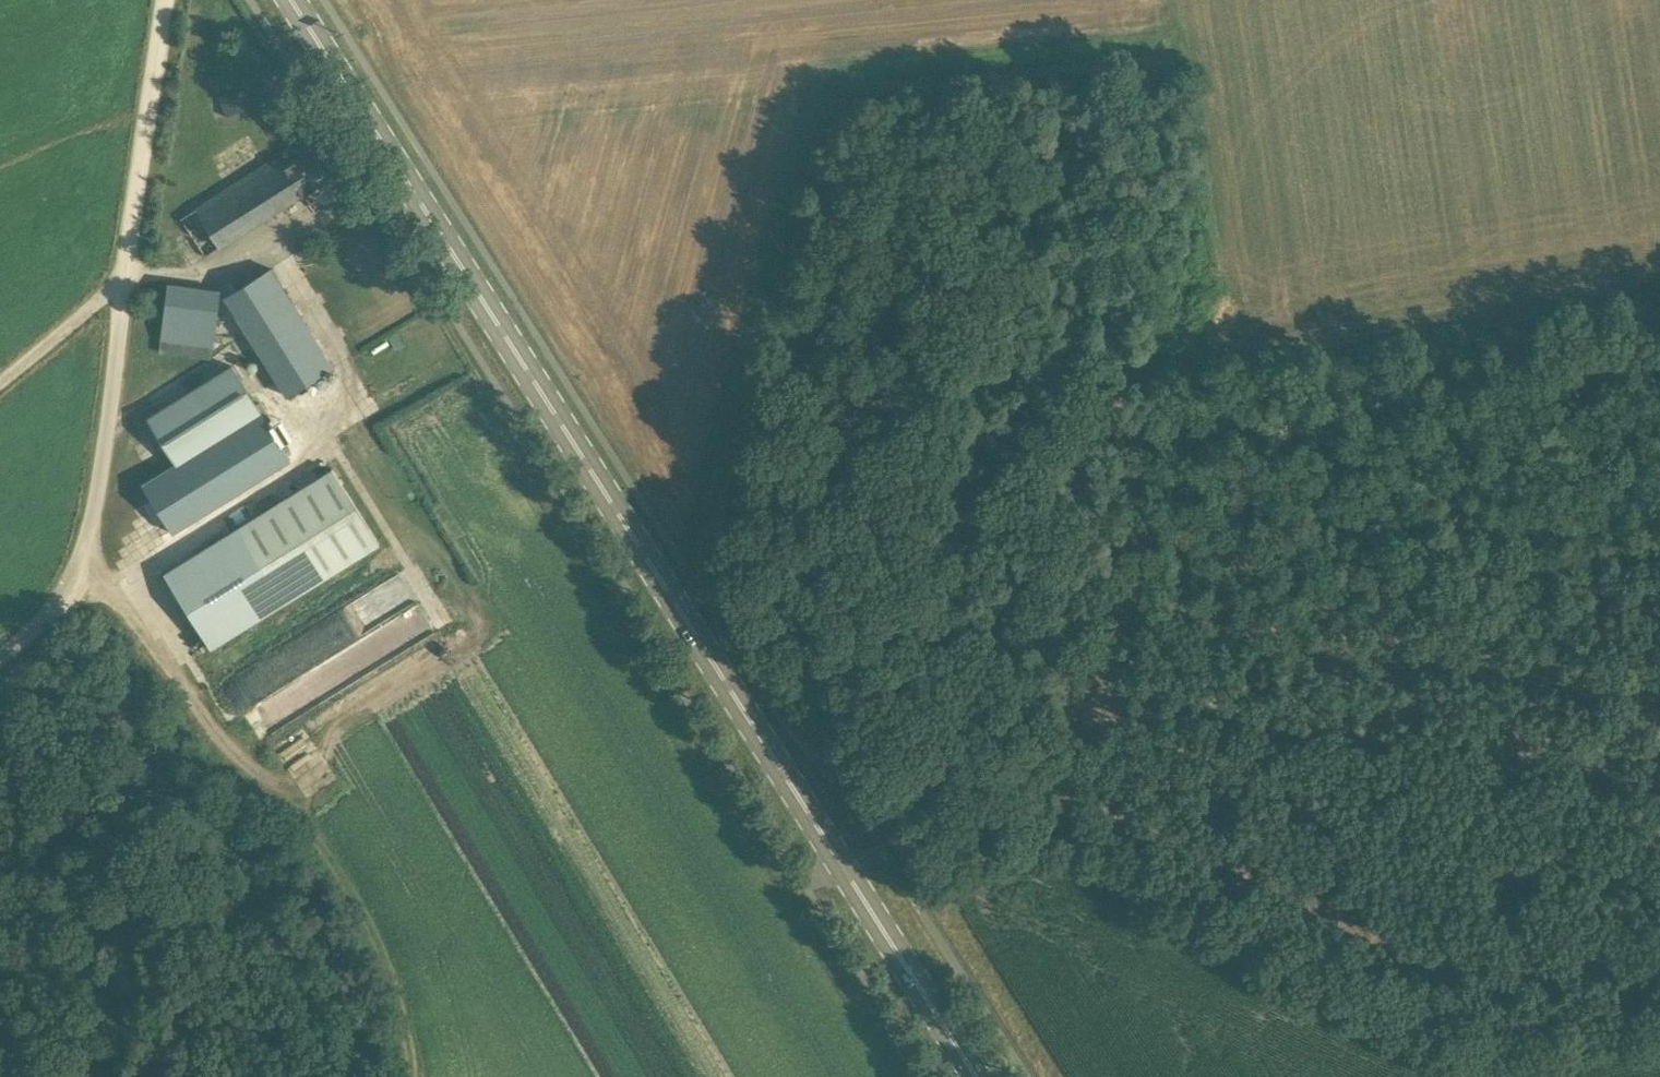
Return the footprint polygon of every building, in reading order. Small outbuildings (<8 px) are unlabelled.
[(222,99),(226,112),(249,104),(245,91),(222,99)] [(180,215),(203,253),(329,178),(311,147),(284,164),(279,156),(180,215)] [(287,394),(333,365),(270,267),(224,296),(287,394)] [(168,284),(161,338),(213,345),(220,290),(168,284)] [(268,422),(232,365),(147,417),(176,464),(142,485),(172,533),(291,459),(283,446),(290,441),(275,417),(268,422)] [(163,570),(210,647),(379,545),(333,467),(163,570)]
